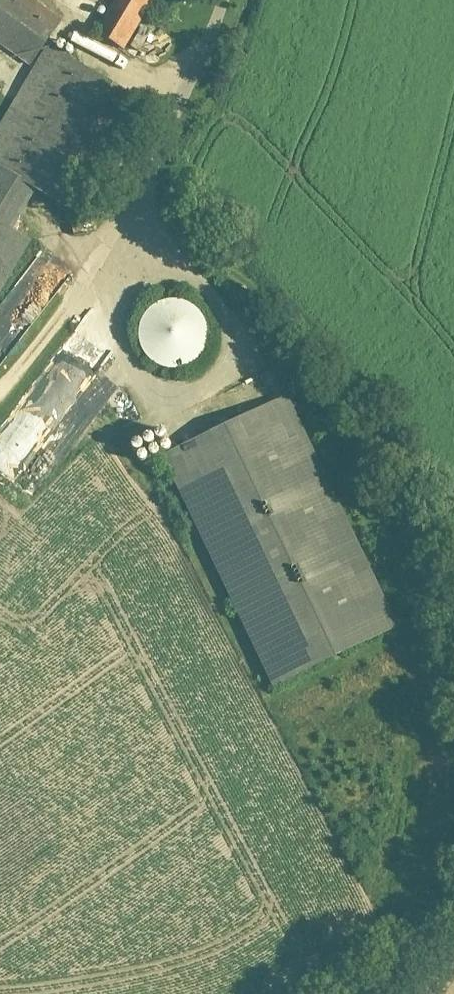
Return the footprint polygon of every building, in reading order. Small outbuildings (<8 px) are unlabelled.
[(24,68),(58,26),(25,0),(0,0),(0,49),(24,68)] [(93,39),(122,57),(157,0),(118,0),(93,39)] [(0,135),(0,297),(30,243),(14,233),(37,191),(82,216),(144,104),(48,50),(0,135)] [(142,331),(141,340),(144,355),(158,370),(175,375),(194,370),(208,355),(211,339),(208,324),(196,311),(182,305),(165,306),(148,318),(142,331)] [(291,400),(165,461),(277,690),(403,629),(291,400)]
